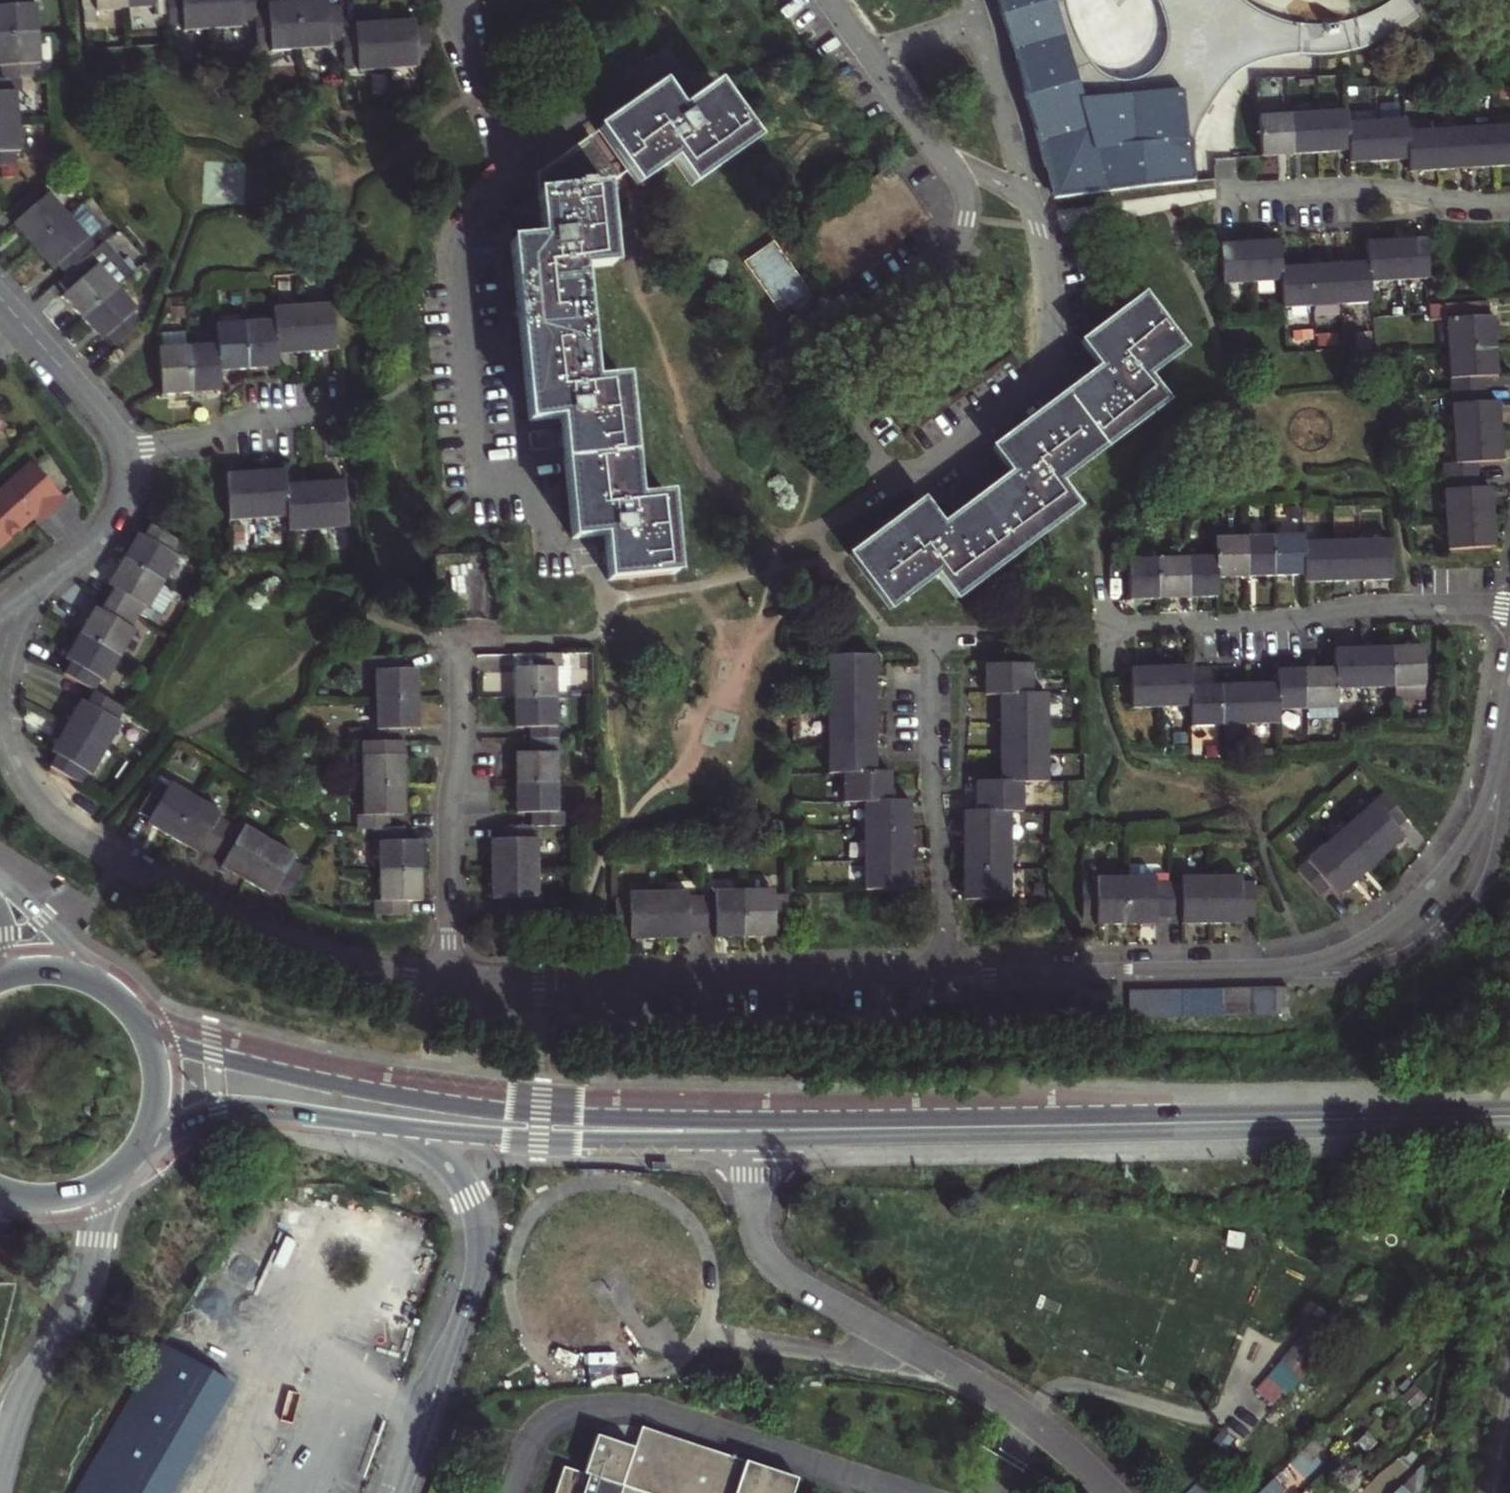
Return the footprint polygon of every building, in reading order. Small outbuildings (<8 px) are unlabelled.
[(32,0),(0,0),(0,39),(41,36),(40,7),(32,7),(32,0)] [(81,3),(82,8),(97,7),(97,13),(124,12),(123,0),(81,0),(81,3)] [(124,12),(155,10),(155,5),(169,4),(169,0),(123,0),(124,12)] [(169,4),(171,28),(183,27),(184,33),(214,31),(212,0),(169,0),(169,4)] [(214,31),(243,30),(243,25),(257,24),(257,14),(257,7),(256,0),(212,0),(214,31)] [(999,9),(1013,52),(1027,109),(1053,199),(1194,181),(1190,151),(1191,140),(1191,133),(1216,85),(1229,54),(1230,27),(1226,2),(1226,0),(1157,0),(1163,15),(1166,23),(1167,35),(1167,42),(1165,49),(1163,57),(1158,65),(1154,71),(1145,77),(1139,80),(1129,82),(1121,82),(1112,80),(1104,77),(1098,72),(1091,65),(1084,57),(1080,48),(1074,37),(1070,24),(1064,5),(1063,0),(996,0),(999,9)] [(1299,26),(1281,22),(1266,16),(1252,8),(1240,0),(1226,0),(1226,2),(1230,27),(1229,54),(1216,85),(1191,133),(1191,140),(1194,139),(1195,132),(1215,96),(1223,86),(1235,74),(1248,65),(1260,60),(1282,56),(1299,53),(1299,26)] [(319,3),(299,4),(302,50),(332,48),(332,44),(344,44),(343,33),(342,9),(329,10),(329,3),(319,3)] [(268,13),(257,14),(257,24),(258,48),(271,47),(271,52),(302,50),(299,4),(289,5),(268,6),(268,13)] [(405,23),(386,25),(390,70),(418,68),(418,62),(432,61),(430,28),(416,29),(415,23),(405,23)] [(358,63),(359,72),(390,70),(386,25),(376,25),(356,27),(356,33),(343,33),(344,44),(345,64),(358,63)] [(1319,26),(1299,26),(1299,53),(1319,53),(1319,26)] [(2,80),(12,79),(33,78),(37,78),(36,65),(43,65),(41,36),(0,39),(0,69),(1,69),(2,80)] [(21,123),(19,93),(13,93),(12,79),(2,80),(0,81),(0,124),(21,123)] [(692,183),(755,141),(717,86),(712,90),(680,111),(662,86),(599,129),(636,185),(676,159),(692,183)] [(1343,127),(1342,111),(1312,113),(1315,152),(1330,151),(1345,150),(1343,127)] [(1305,153),(1315,152),(1312,113),(1283,114),(1285,154),(1305,153)] [(1272,155),(1285,154),(1283,114),(1256,116),(1257,143),(1258,156),(1272,155)] [(23,151),(21,123),(0,124),(0,166),(18,165),(17,151),(23,151)] [(1402,132),(1401,123),(1372,125),(1374,164),(1393,163),(1404,162),(1402,132)] [(1374,164),(1372,125),(1343,127),(1345,150),(1346,166),(1368,164),(1374,164)] [(1491,127),(1494,167),(1509,166),(1509,126),(1491,127)] [(1478,168),(1494,167),(1491,127),(1461,129),(1464,169),(1478,168)] [(1464,169),(1461,129),(1432,131),(1434,171),(1449,170),(1464,169)] [(1425,172),(1434,171),(1432,131),(1402,132),(1404,162),(1405,173),(1425,172)] [(610,577),(676,570),(669,497),(636,500),(625,379),(596,382),(584,265),(616,262),(608,184),(620,176),(594,136),(539,174),(540,190),(545,238),(515,241),(531,419),(562,416),(567,464),(573,537),(606,534),(607,550),(610,577)] [(51,192),(47,196),(40,187),(13,210),(20,219),(15,224),(28,239),(34,246),(71,214),(51,192)] [(86,243),(91,238),(71,214),(34,246),(44,258),(54,269),(59,265),(67,274),(86,258),(93,251),(86,243)] [(773,238),(741,259),(775,310),(806,289),(773,238)] [(1425,281),(1424,242),(1409,243),(1395,243),(1397,283),(1425,281)] [(1278,243),(1275,243),(1261,243),(1246,244),(1247,283),(1280,282),(1279,269),(1278,243)] [(1366,285),(1397,283),(1395,243),(1383,244),(1364,245),(1365,264),(1366,285)] [(119,288),(130,279),(101,244),(93,251),(86,258),(95,269),(99,265),(119,288)] [(1247,283),(1246,244),(1235,244),(1218,245),(1220,284),(1247,283)] [(99,265),(95,269),(86,258),(67,274),(60,280),(69,290),(65,294),(72,303),(84,318),(119,288),(99,265)] [(1336,305),(1366,303),(1366,285),(1365,264),(1350,265),(1335,266),(1336,305)] [(1336,305),(1335,266),(1319,267),(1305,267),(1306,307),(1336,305)] [(1279,269),(1280,282),(1281,309),(1306,307),(1305,267),(1297,268),(1279,269)] [(136,314),(139,311),(119,288),(84,318),(93,328),(104,341),(109,337),(116,345),(143,322),(136,314)] [(924,497),(923,498),(851,550),(890,604),(938,570),(956,594),(1078,504),(1061,480),(1169,401),(1148,373),(1184,347),(1145,293),(1083,339),(1101,365),(1078,382),(994,444),(1014,470),(999,481),(953,514),(942,522),(924,497)] [(324,349),(336,348),(334,304),(305,306),(308,350),(324,349)] [(308,350),(305,306),(276,307),(277,324),(279,352),(296,351),(308,350)] [(1491,329),(1490,318),(1444,322),(1445,351),(1492,348),(1491,329)] [(279,352),(277,324),(247,326),(250,370),(265,369),(280,368),(279,352)] [(234,371),(250,370),(247,326),(217,327),(218,347),(220,372),(234,371)] [(159,351),(190,349),(189,336),(159,338),(159,351)] [(220,372),(218,347),(190,349),(194,395),(211,394),(221,393),(220,372)] [(1492,348),(1445,351),(1448,394),(1484,391),(1483,379),(1495,378),(1493,360),(1492,348)] [(194,395),(190,349),(159,351),(162,397),(177,396),(194,395)] [(1484,391),(1448,394),(1451,436),(1498,431),(1497,411),(1496,403),(1485,404),(1484,391)] [(1453,465),(1440,466),(1441,479),(1477,476),(1476,465),(1500,463),(1499,444),(1498,431),(1451,436),(1453,465)] [(63,502),(31,465),(0,493),(0,549),(34,519),(38,524),(53,511),(63,502)] [(285,486),(284,472),(273,472),(241,474),(224,475),(227,518),(287,516),(287,532),(345,529),(344,483),(329,484),(302,485),(285,486)] [(1477,476),(1441,479),(1444,522),(1492,518),(1490,498),(1490,488),(1477,489),(1477,476)] [(1492,526),(1492,518),(1444,522),(1446,552),(1494,548),(1492,526)] [(175,550),(181,540),(149,521),(143,531),(139,528),(132,541),(123,555),(163,580),(179,553),(175,550)] [(1272,578),(1271,537),(1243,538),(1245,579),(1262,579),(1272,578)] [(1300,545),(1299,537),(1271,537),(1272,578),(1288,578),(1301,577),(1300,545)] [(1236,579),(1245,579),(1243,538),(1214,539),(1215,559),(1215,580),(1236,579)] [(1392,582),(1390,569),(1389,543),(1359,544),(1360,583),(1377,582),(1392,582)] [(1331,584),(1330,544),(1300,545),(1301,577),(1301,585),(1319,584),(1331,584)] [(1330,544),(1331,584),(1348,583),(1360,583),(1359,544),(1330,544)] [(148,605),(163,580),(123,555),(115,569),(108,580),(114,583),(106,595),(137,613),(143,602),(148,605)] [(1215,580),(1215,559),(1186,560),(1187,600),(1208,599),(1216,599),(1215,580)] [(1178,600),(1187,600),(1186,560),(1156,561),(1157,601),(1178,600)] [(1126,562),(1126,577),(1127,597),(1127,602),(1147,601),(1157,601),(1156,561),(1126,562)] [(135,626),(131,624),(137,613),(106,595),(100,606),(95,603),(91,610),(79,629),(119,652),(120,652),(135,626)] [(120,652),(119,652),(79,629),(71,643),(65,653),(70,657),(62,670),(93,688),(101,675),(105,678),(120,652)] [(1420,688),(1419,647),(1408,648),(1390,648),(1391,689),(1420,688)] [(1391,689),(1390,648),(1375,649),(1360,649),(1361,690),(1391,689)] [(1332,650),(1332,669),(1332,691),(1361,690),(1360,649),(1349,650),(1332,650)] [(399,651),(395,652),(366,654),(366,665),(374,665),(374,698),(416,697),(415,673),(415,665),(400,665),(399,651)] [(535,670),(520,671),(520,681),(520,701),(560,700),(560,671),(566,671),(566,656),(534,657),(535,670)] [(873,660),(828,660),(828,687),(874,687),(873,669),(873,660)] [(983,679),(984,696),(999,696),(1031,697),(1031,667),(983,666),(983,679)] [(1159,707),(1189,706),(1188,686),(1188,667),(1179,667),(1157,668),(1159,707)] [(1130,708),(1159,707),(1157,668),(1147,668),(1129,668),(1130,708)] [(1332,691),(1332,669),(1320,669),(1302,670),(1304,710),(1332,709),(1332,691)] [(1274,671),(1274,684),(1275,711),(1304,710),(1302,670),(1289,670),(1274,671)] [(1246,725),(1244,684),(1233,685),(1215,685),(1217,726),(1246,725)] [(1275,711),(1274,684),(1261,684),(1244,684),(1246,725),(1275,724),(1275,711)] [(1189,727),(1217,726),(1215,685),(1204,686),(1188,686),(1189,706),(1189,727)] [(874,694),(874,687),(828,687),(828,716),(874,715),(874,694)] [(71,711),(65,721),(105,745),(119,719),(116,717),(123,705),(93,688),(87,699),(81,695),(71,711)] [(1044,697),(1031,697),(999,696),(999,712),(999,726),(1044,726),(1044,697)] [(368,726),(368,741),(386,740),(401,740),(401,727),(416,726),(416,711),(416,697),(374,698),(375,726),(368,726)] [(520,730),(534,729),(535,743),(566,743),(566,729),(560,729),(560,700),(520,701),(520,720),(520,730)] [(874,725),(874,715),(828,716),(828,745),(874,745),(874,725)] [(57,749),(48,764),(78,781),(86,767),(90,769),(105,745),(65,721),(60,731),(51,745),(57,749)] [(1044,726),(999,726),(999,737),(999,753),(1044,753),(1044,726)] [(400,754),(386,754),(386,740),(368,741),(352,741),(352,754),(360,754),(360,786),(401,786),(400,763),(400,754)] [(566,754),(566,743),(535,743),(535,753),(519,753),(520,774),(520,785),(559,785),(559,754),(566,754)] [(828,745),(828,775),(843,775),(874,775),(874,757),(874,745),(828,745)] [(999,781),(1021,781),(1045,782),(1044,753),(999,753),(999,761),(999,781)] [(889,775),(874,775),(843,775),(843,804),(863,805),(889,805),(889,788),(889,775)] [(999,781),(974,780),(974,790),(974,811),(1007,812),(1021,812),(1021,781),(999,781)] [(170,785),(167,789),(156,782),(137,814),(149,821),(147,825),(156,830),(173,840),(196,801),(170,785)] [(564,815),(558,815),(559,785),(520,785),(520,800),(520,815),(534,815),(534,828),(565,828),(564,815)] [(401,798),(401,786),(360,786),(361,812),(353,812),(354,826),(369,826),(388,826),(387,814),(401,813),(401,798)] [(1406,816),(1382,791),(1299,869),(1322,894),(1331,886),(1339,895),(1353,882),(1376,860),(1399,838),(1404,834),(1396,825),(1406,816)] [(220,821),(222,817),(196,801),(173,840),(181,845),(199,856),(202,851),(211,856),(229,826),(220,821)] [(908,805),(889,805),(863,805),(863,834),(908,834),(908,817),(908,805)] [(974,811),(962,811),(962,821),(962,839),(1007,839),(1007,812),(974,811)] [(244,829),(241,833),(229,826),(211,856),(223,864),(221,868),(227,872),(246,883),(269,843),(244,829)] [(401,826),(388,826),(369,826),(370,838),(375,838),(376,870),(416,870),(416,838),(401,838),(401,832),(401,826)] [(500,841),(494,841),(494,852),(493,872),(539,872),(539,842),(534,842),(534,828),(509,828),(499,828),(500,841)] [(908,846),(908,834),(863,834),(862,864),(909,864),(908,846)] [(1007,839),(962,839),(962,857),(962,871),(1007,871),(1007,839)] [(272,898),(275,894),(288,901),(306,870),(292,862),(295,858),(269,843),(246,883),(254,888),(272,898)] [(909,864),(862,864),(862,894),(909,894),(909,876),(909,864)] [(416,879),(416,870),(376,870),(376,897),(370,898),(371,911),(401,910),(401,899),(416,899),(416,879)] [(962,887),(962,899),(1008,899),(1007,871),(962,871),(962,887)] [(539,900),(539,872),(493,872),(493,888),(493,900),(499,900),(500,914),(532,914),(532,901),(539,900)] [(1198,925),(1211,925),(1210,879),(1181,878),(1181,885),(1168,885),(1169,920),(1181,920),(1181,925),(1198,925)] [(1241,883),(1241,879),(1210,879),(1211,925),(1235,925),(1242,925),(1242,918),(1252,918),(1251,883),(1241,883)] [(1096,922),(1096,927),(1113,927),(1125,927),(1124,881),(1095,881),(1095,887),(1082,887),(1082,922),(1096,922)] [(1157,920),(1169,920),(1168,885),(1156,885),(1156,881),(1124,881),(1125,927),(1147,927),(1157,927),(1157,920)] [(709,887),(709,891),(697,891),(697,925),(709,925),(710,930),(725,931),(740,931),(740,886),(709,887)] [(770,925),(781,925),(779,891),(769,891),(769,887),(740,886),(740,931),(761,931),(770,931),(770,925)] [(642,931),(655,931),(654,888),(624,887),(624,892),(613,892),(613,926),(624,926),(624,930),(642,931)] [(685,925),(697,925),(697,891),(684,891),(684,888),(654,888),(655,931),(674,931),(685,931),(685,925)] [(1109,1010),(1270,1006),(1269,981),(1109,985),(1109,1010)] [(650,1161),(650,1169),(672,1170),(672,1161),(650,1161)] [(272,1377),(187,1331),(96,1492),(208,1492),(272,1377)] [(650,1434),(643,1455),(602,1441),(589,1478),(570,1471),(563,1492),(626,1492),(627,1491),(632,1492),(797,1492),(800,1484),(650,1434)] [(1200,1476),(1182,1492),(1216,1492),(1200,1476)] [(1270,1479),(1255,1492),(1274,1492),(1279,1489),(1270,1479)]
